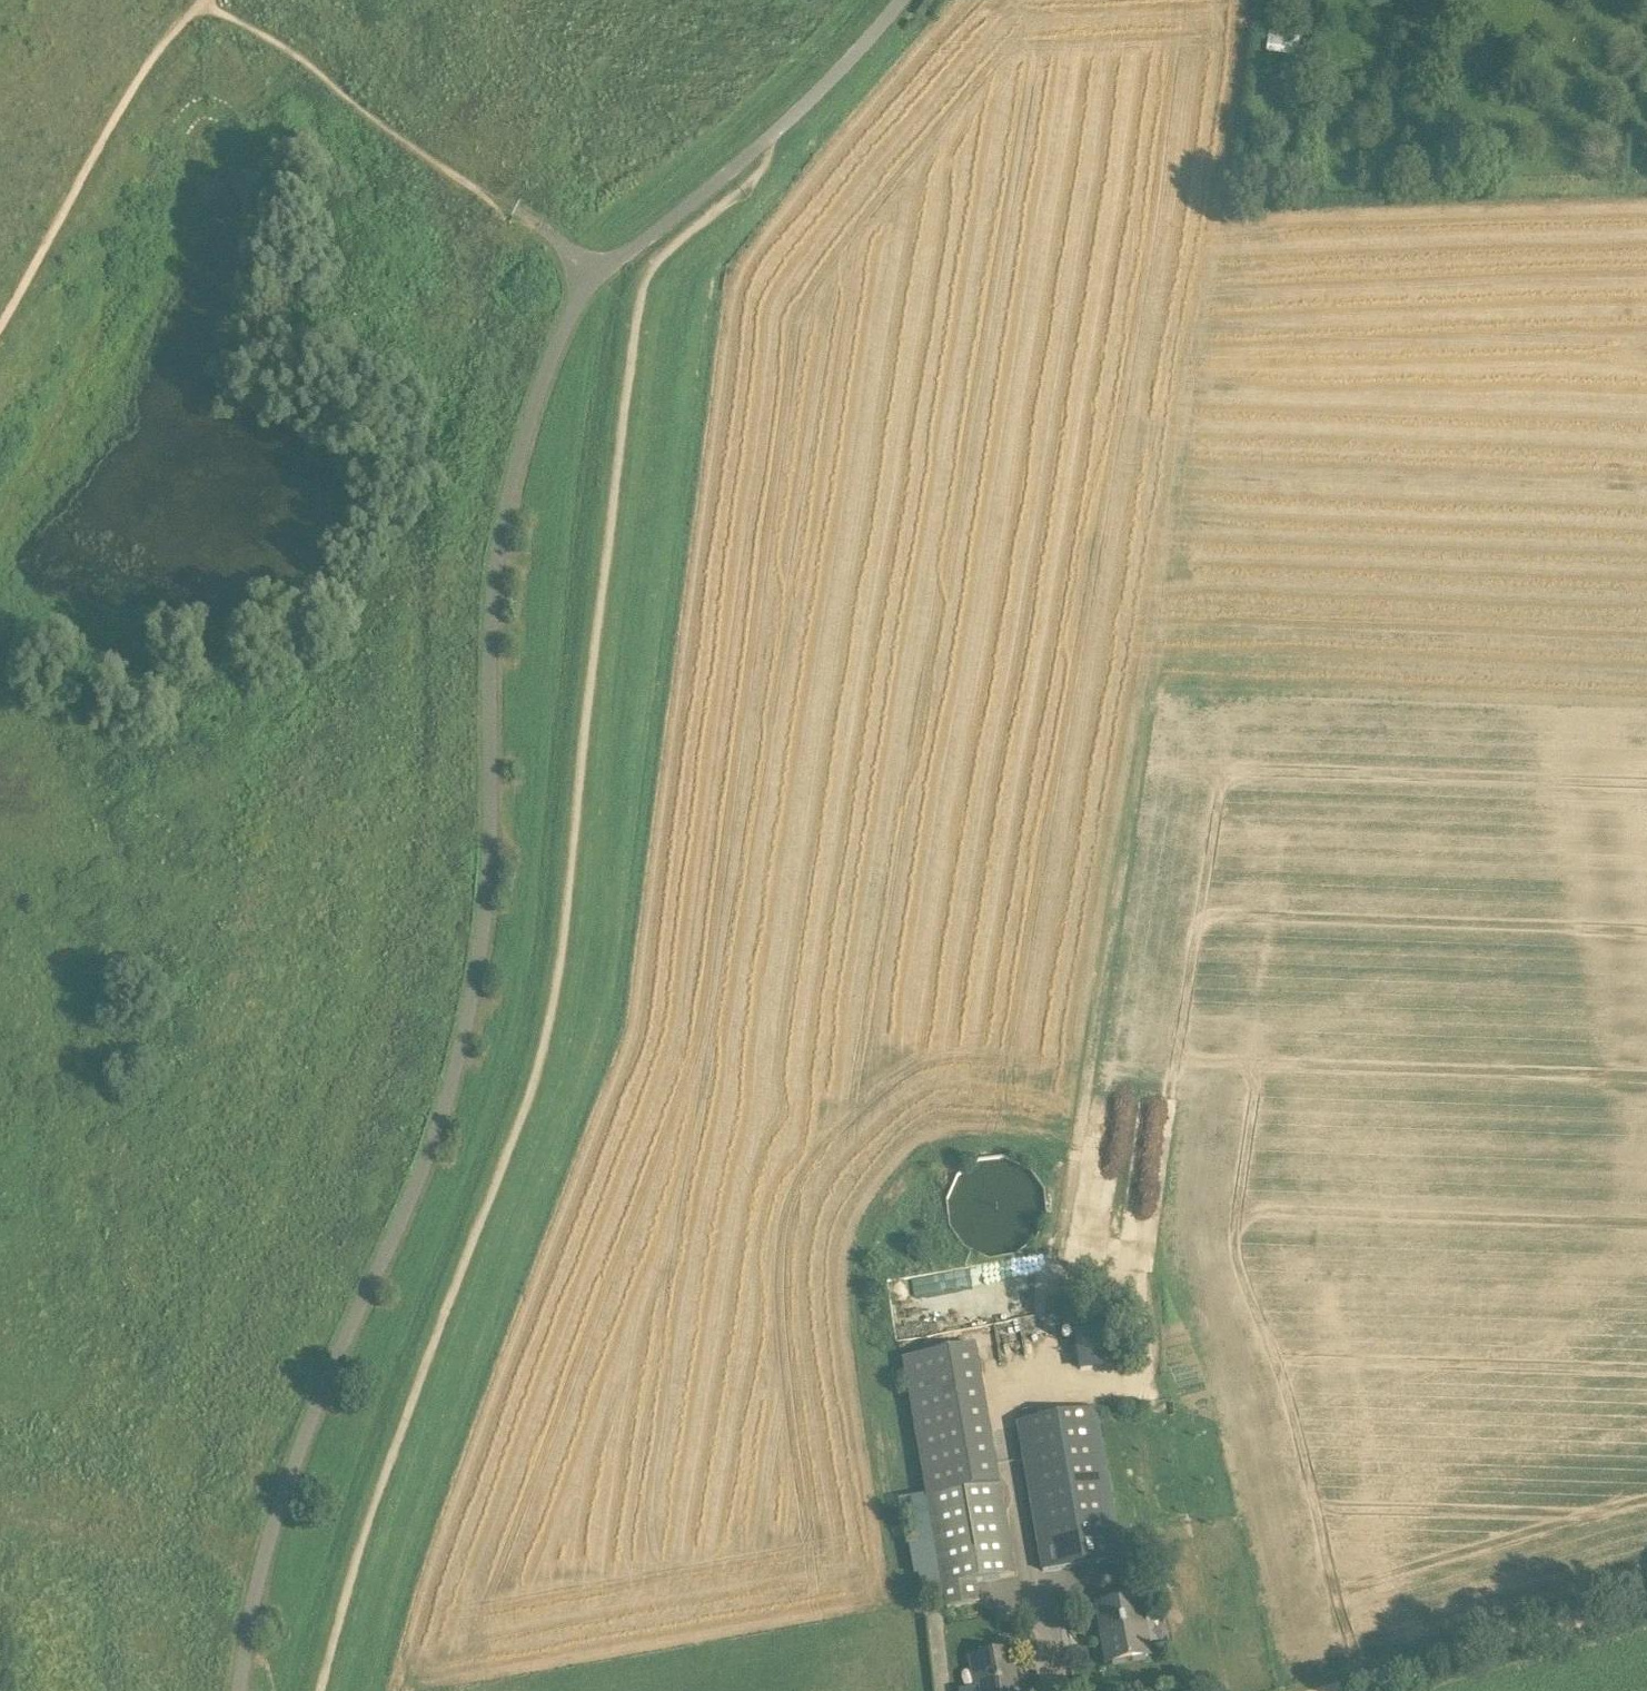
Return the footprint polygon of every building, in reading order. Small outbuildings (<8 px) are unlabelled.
[(1299,55),(1300,36),(1268,35),(1268,54),(1299,55)] [(1462,60),(1449,57),(1446,67),(1459,70),(1462,60)] [(1027,1160),(959,1176),(963,1192),(950,1195),(955,1216),(961,1214),(968,1246),(1043,1230),(1027,1160)] [(999,1307),(995,1309),(1000,1321),(1029,1310),(1023,1293),(1030,1291),(1021,1268),(1004,1275),(1010,1289),(994,1295),(999,1307)] [(898,1297),(900,1331),(943,1329),(942,1307),(910,1309),(910,1296),(898,1297)] [(1019,1320),(994,1328),(1003,1353),(1027,1345),(1019,1320)] [(1074,1333),(1080,1371),(1116,1365),(1109,1327),(1074,1333)] [(1014,1575),(991,1434),(976,1346),(902,1361),(946,1610),(980,1605),(977,1581),(1014,1575)] [(1045,1571),(1115,1559),(1091,1414),(1025,1425),(1045,1545),(1041,1546),(1045,1571)] [(1102,1633),(1104,1633),(1109,1665),(1148,1659),(1143,1627),(1145,1626),(1140,1599),(1097,1606),(1102,1633)] [(979,1675),(982,1690),(1016,1690),(1010,1653),(971,1660),(974,1676),(979,1675)]
